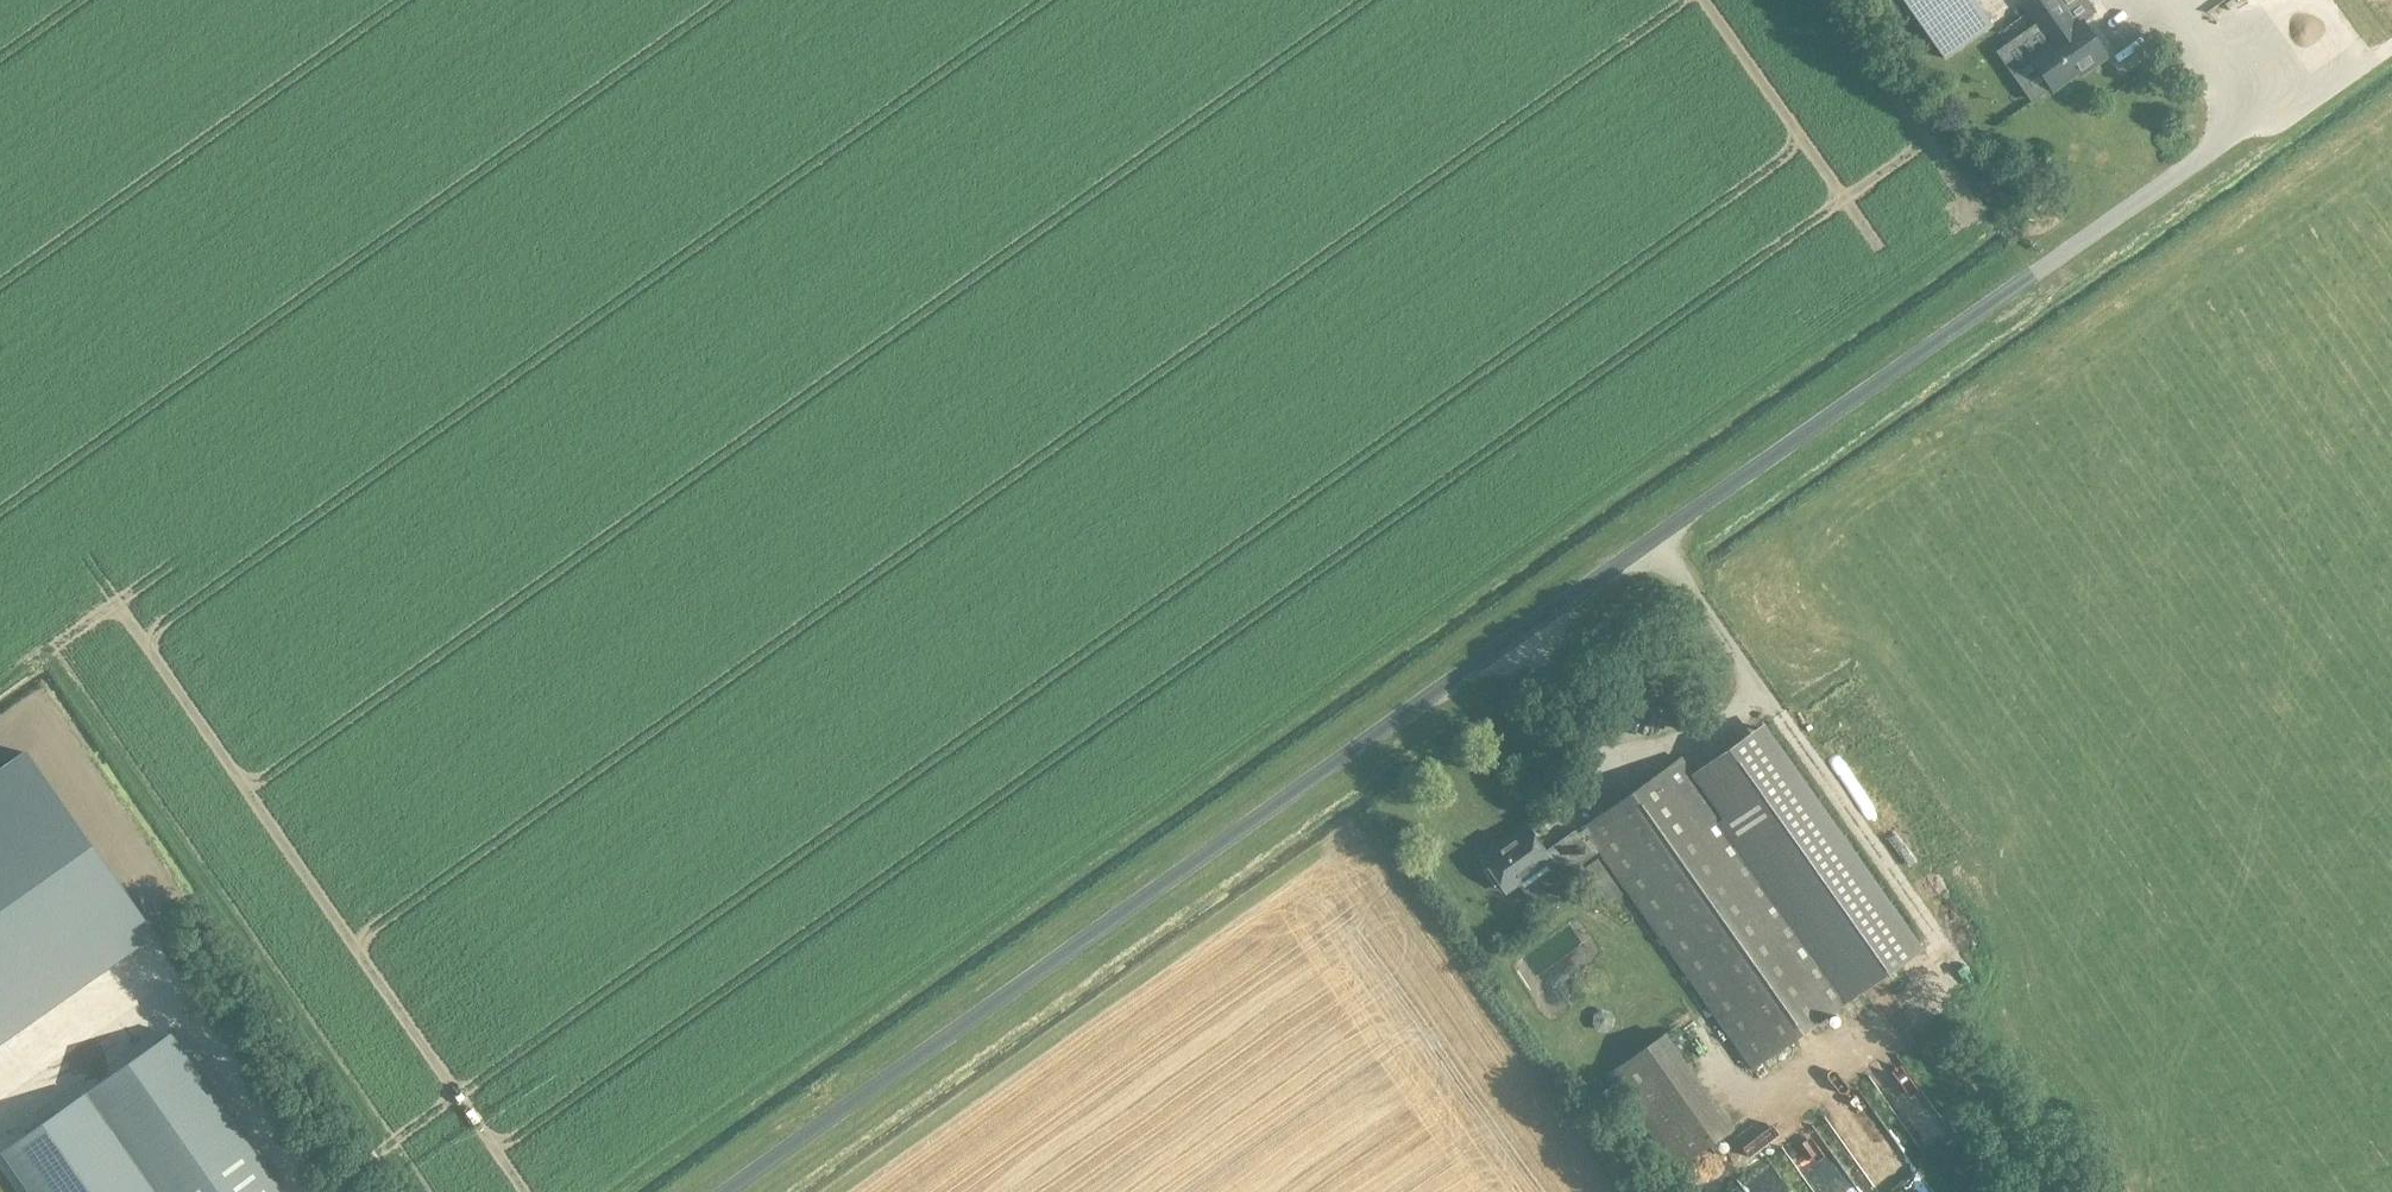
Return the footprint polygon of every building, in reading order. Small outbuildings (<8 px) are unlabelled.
[(1948,63),(2014,0),(1921,0),(1903,17),(1948,63)] [(2020,1),(2050,42),(2029,57),(2031,59),(2036,56),(2054,83),(2050,86),(2052,89),(2079,70),(2082,73),(2106,55),(2089,31),(2082,35),(2057,0),(2021,0),(2020,1)] [(1903,912),(1917,903),(1790,704),(1775,713),(1903,912)] [(1582,827),(1584,828),(1588,834),(1752,1067),(1917,950),(1759,727),(1692,774),(1681,757),(1582,827)] [(0,757),(0,966),(115,885),(16,745),(0,757)] [(1575,829),(1544,850),(1527,826),(1482,858),(1506,891),(1547,862),(1559,879),(1593,854),(1582,839),(1588,834),(1584,828),(1578,833),(1575,829)] [(1621,893),(1596,858),(1581,869),(1606,904),(1621,893)] [(1731,1128),(1665,1034),(1609,1074),(1675,1167),(1731,1128)] [(160,1191),(282,1191),(172,1036),(91,1094),(160,1191)] [(1884,1094),(1922,1151),(1945,1136),(1907,1079),(1884,1094)] [(87,1097),(5,1154),(32,1191),(154,1191),(87,1097)]
